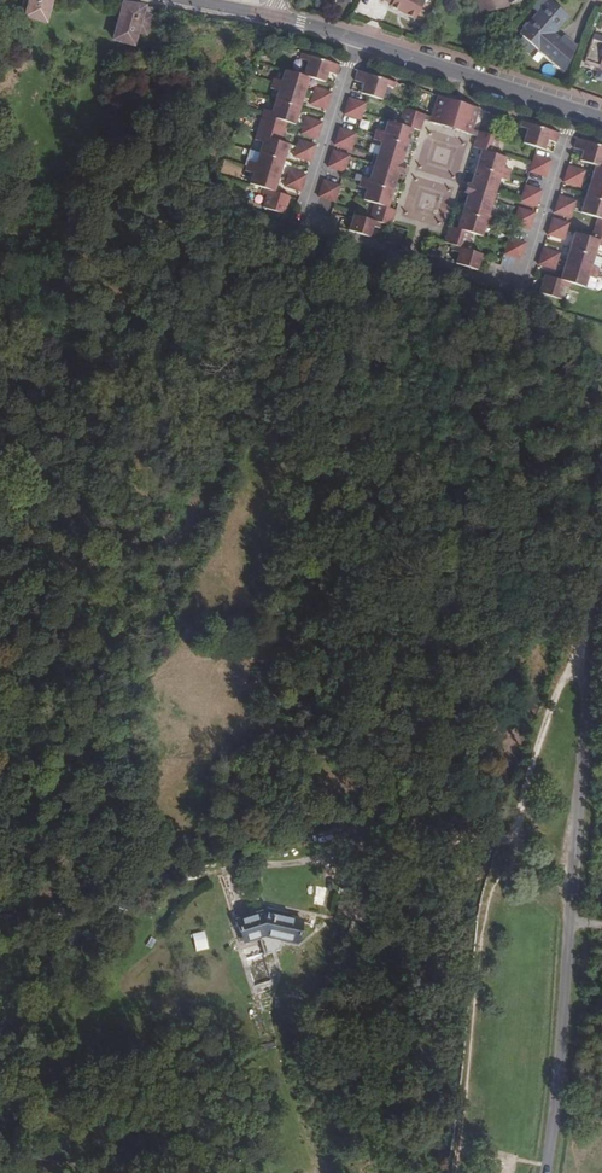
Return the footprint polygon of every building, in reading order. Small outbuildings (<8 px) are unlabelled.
[(53,0),(28,0),(23,19),(47,25),(53,0)] [(423,0),(422,0),(381,0),(389,5),(388,7),(397,12),(398,11),(403,14),(402,15),(412,21),(423,0)] [(477,16),(505,10),(502,0),(474,0),(477,16)] [(562,35),(559,38),(556,41),(551,36),(553,33),(567,17),(548,0),(520,34),(538,50),(539,49),(554,62),(571,42),(562,35)] [(138,35),(144,14),(146,8),(146,6),(122,2),(122,4),(111,41),(135,48),(138,35)] [(144,14),(138,35),(147,37),(152,16),(144,14)] [(559,38),(553,33),(551,36),(556,41),(559,38)] [(601,72),(601,41),(592,37),(582,65),(601,72)] [(321,83),(328,63),(302,55),(300,60),(308,63),(303,77),(310,79),(321,83)] [(329,75),(337,78),(341,67),(328,63),(321,83),(325,85),(326,83),(329,75)] [(305,95),(310,79),(303,77),(284,71),(280,82),(272,80),(271,84),(305,95)] [(394,91),(396,85),(357,73),(353,84),(363,87),(360,95),(382,102),(387,89),(394,91)] [(300,110),(305,95),(271,84),(269,89),(277,92),(274,102),(300,110)] [(329,103),(332,94),(319,90),(316,99),(329,103)] [(326,112),(329,103),(316,99),(313,107),(326,112)] [(362,113),(364,105),(348,99),(345,108),(362,113)] [(431,120),(429,125),(446,131),(452,115),(455,104),(437,99),(431,120)] [(295,124),(300,110),(274,102),(270,113),(262,111),(260,116),(286,125),(294,127),(295,124)] [(472,133),(479,112),(461,106),(458,116),(452,133),(470,139),(472,133)] [(359,122),(361,115),(362,113),(345,108),(343,117),(359,122)] [(429,125),(431,120),(409,113),(403,111),(397,127),(410,131),(419,134),(421,128),(423,123),(429,125)] [(281,142),(286,125),(260,116),(255,133),(281,142)] [(320,132),(322,125),(309,120),(306,127),(320,132)] [(407,141),(410,131),(397,127),(386,123),(383,134),(375,132),(373,136),(406,147),(407,141)] [(528,134),(530,128),(521,125),(519,132),(528,134)] [(318,138),(320,132),(306,127),(303,136),(317,141),(318,138)] [(547,144),(556,147),(560,138),(530,128),(528,134),(524,147),(537,152),(544,154),(547,144)] [(352,142),(355,134),(339,129),(336,137),(352,142)] [(283,161),(288,146),(288,144),(281,142),(255,133),(253,140),(261,143),(258,152),(283,161)] [(494,158),(499,142),(493,140),(472,133),(470,139),(476,141),(475,145),(473,151),(481,154),(494,158)] [(403,154),(406,147),(373,136),(371,142),(379,145),(374,159),(399,167),(403,154)] [(352,142),(336,137),(333,146),(349,151),(352,142)] [(312,154),(315,147),(301,142),(299,150),(312,154)] [(601,171),(601,170),(601,151),(577,143),(574,152),(583,155),(581,163),(580,164),(595,169),(601,171)] [(311,160),(312,154),(299,150),(296,159),(310,163),(311,160)] [(278,176),(283,161),(258,152),(254,163),(246,160),(244,165),(278,176)] [(345,165),(347,157),(332,152),(329,160),(345,165)] [(501,172),(504,161),(494,158),(481,154),(479,160),(475,169),(508,180),(510,175),(501,172)] [(399,167),(374,159),(372,165),(397,173),(399,167)] [(532,167),(548,173),(551,165),(535,159),(532,167)] [(342,174),(345,165),(329,160),(326,169),(342,174)] [(278,176),(244,165),(243,170),(251,173),(247,183),(262,188),(273,191),(278,176)] [(397,173),(372,165),(367,180),(361,178),(359,182),(391,193),(394,182),(397,173)] [(546,181),(548,173),(532,167),(531,170),(529,176),(546,181)] [(506,186),(508,180),(475,169),(473,177),(469,188),(493,196),(498,183),(506,186)] [(601,171),(595,169),(590,186),(601,190),(601,171)] [(566,179),(582,184),(585,175),(569,170),(566,179)] [(302,184),(305,176),(291,172),(289,180),(302,184)] [(579,192),(582,184),(566,179),(563,187),(579,192)] [(301,189),(302,184),(289,180),(286,188),(300,192),(301,189)] [(336,193),(338,187),(322,182),(320,190),(335,195),(336,193)] [(388,201),(391,193),(359,182),(357,188),(364,190),(360,201),(373,205),(385,209),(388,201)] [(601,207),(601,190),(590,186),(585,201),(601,207)] [(278,212),(284,195),(273,191),(262,188),(260,192),(265,194),(261,207),(278,212)] [(493,196),(469,188),(467,194),(491,203),(493,196)] [(522,197),(539,203),(541,195),(525,189),(522,197)] [(333,203),(335,195),(320,190),(317,198),(333,203)] [(487,217),(491,203),(467,194),(464,202),(460,215),(493,225),(495,220),(487,217)] [(283,214),(289,196),(284,195),(278,212),(283,214)] [(536,211),(539,203),(522,197),(520,205),(536,211)] [(557,208),(573,213),(575,205),(559,200),(557,208)] [(585,201),(581,217),(597,223),(595,229),(601,231),(601,207),(585,201)] [(391,218),(393,212),(385,209),(373,205),(368,221),(380,225),(388,228),(391,218)] [(554,216),(570,221),(573,213),(557,208),(554,216)] [(516,219),(532,225),(534,217),(518,211),(516,219)] [(493,225),(460,215),(457,223),(455,230),(469,235),(480,238),(483,228),(491,231),(493,225)] [(380,225),(368,221),(351,216),(346,231),(368,238),(371,228),(378,230),(380,225)] [(529,233),(532,225),(516,219),(513,227),(529,233)] [(566,235),(568,227),(552,222),(550,230),(566,235)] [(464,251),(469,235),(455,230),(448,228),(446,233),(442,244),(451,247),(464,251)] [(595,229),(594,234),(601,237),(601,231),(595,229)] [(563,243),(566,235),(550,230),(548,234),(547,238),(563,243)] [(593,260),(597,248),(601,250),(601,237),(594,234),(591,242),(574,237),(569,253),(593,260)] [(506,249),(522,255),(525,247),(508,242),(506,247),(506,249)] [(475,273),(481,257),(464,251),(451,247),(449,253),(457,255),(453,266),(475,273)] [(520,262),(522,255),(506,249),(503,257),(520,262)] [(559,257),(543,252),(540,260),(556,265),(559,257)] [(564,268),(597,278),(598,274),(589,271),(593,260),(569,253),(564,268)] [(553,273),(556,265),(540,260),(537,268),(553,273)] [(597,278),(564,268),(559,284),(569,287),(583,291),(586,281),(595,284),(597,278)] [(569,287),(559,284),(545,279),(538,297),(560,304),(564,293),(567,294),(569,287)] [(264,936),(296,943),(301,921),(262,912),(236,920),(243,942),(264,936)] [(204,931),(191,934),(195,952),(208,950),(204,931)] [(242,950),(253,989),(271,984),(263,956),(272,953),(269,941),(242,950)] [(0,1156),(0,1165),(13,1166),(13,1156),(0,1156)]
